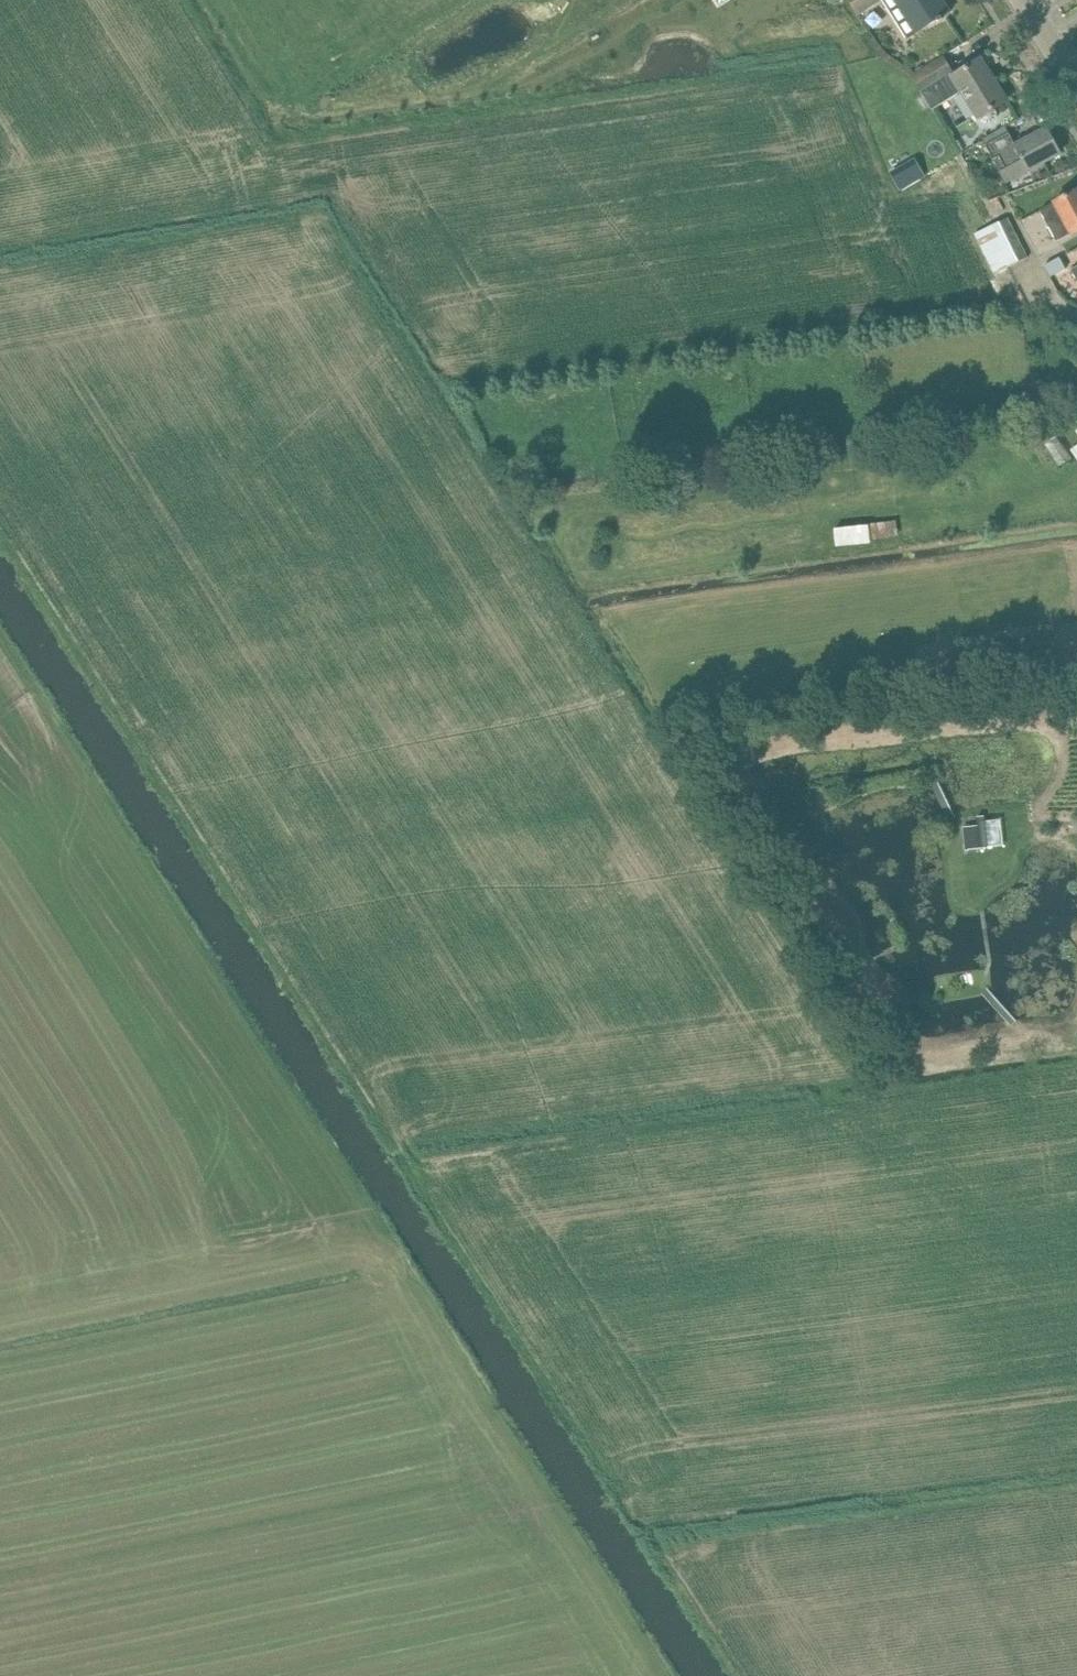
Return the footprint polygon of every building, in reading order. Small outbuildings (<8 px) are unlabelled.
[(919,34),(944,18),(943,17),(951,11),(951,10),(949,11),(942,0),(897,0),(919,34)] [(987,122),(991,122),(996,119),(998,115),(998,111),(995,108),(1007,100),(981,59),(955,75),(944,58),(916,76),(936,108),(963,91),(980,117),(981,116),(983,120),(987,122)] [(1009,132),(990,143),(985,145),(992,157),(998,154),(1005,167),(1028,154),(1034,167),(1061,153),(1047,128),(1016,145),(1009,132)] [(915,162),(888,177),(896,191),(923,175),(915,162)] [(1060,200),(1041,210),(1057,240),(1076,230),(1076,191),(1060,200)] [(1023,258),(1005,224),(976,240),(994,273),(1023,258)] [(1058,257),(1044,265),(1051,276),(1065,268),(1058,257)] [(1020,412),(1022,420),(1046,416),(1044,408),(1020,412)] [(1057,435),(1045,441),(1056,465),(1069,460),(1057,435)] [(867,525),(869,539),(897,535),(895,522),(867,525)] [(866,524),(830,527),(832,546),(868,543),(866,524)] [(985,823),(963,825),(965,843),(987,841),(987,848),(1004,846),(1001,818),(985,819),(985,823)]
